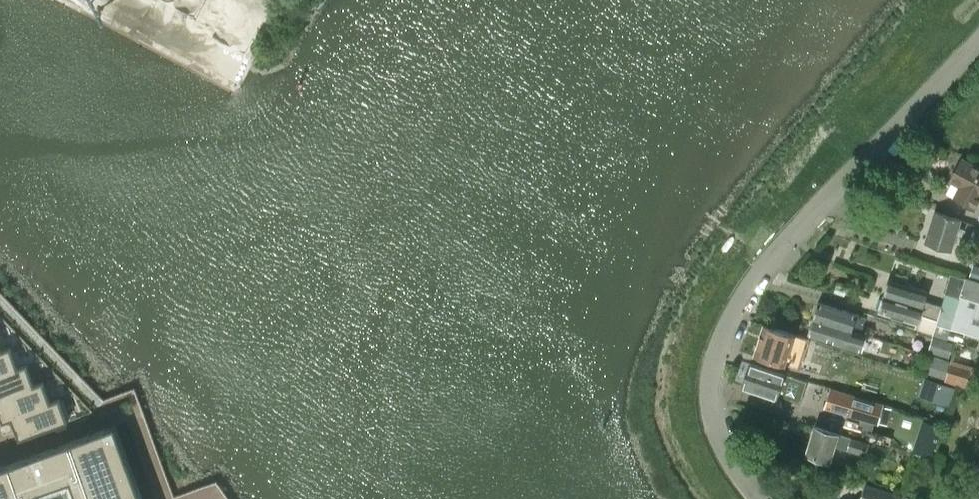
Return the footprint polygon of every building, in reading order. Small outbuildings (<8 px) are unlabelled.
[(958,199),(975,208),(978,200),(978,167),(962,158),(944,192),(958,199)] [(958,227),(961,219),(935,210),(925,241),(951,250),(956,234),(962,236),(964,229),(958,227)] [(926,276),(929,267),(920,264),(917,273),(926,276)] [(978,279),(978,266),(972,264),(968,276),(978,279)] [(950,327),(978,336),(978,281),(966,277),(959,298),(955,312),(950,327)] [(929,310),(931,303),(924,300),(927,291),(889,279),(884,293),(892,296),(892,298),(929,310)] [(878,311),(916,323),(914,328),(947,339),(950,327),(955,312),(959,298),(945,294),(941,306),(931,303),(929,310),(892,298),(892,296),(884,293),(878,311)] [(813,318),(866,335),(867,334),(852,329),(853,327),(862,330),(866,317),(818,302),(813,318)] [(808,333),(855,348),(862,350),(866,335),(813,318),(808,333)] [(785,365),(786,359),(790,360),(789,366),(810,372),(811,366),(795,362),(800,346),(797,345),(799,339),(793,337),(794,334),(764,324),(754,355),(785,365)] [(928,351),(949,357),(953,342),(932,336),(928,351)] [(0,351),(0,373),(18,367),(11,346),(1,350),(0,351)] [(950,360),(929,353),(923,372),(944,379),(950,360)] [(974,366),(951,359),(944,381),(967,388),(974,366)] [(0,373),(0,396),(36,383),(28,363),(18,367),(0,373)] [(751,363),(743,386),(777,396),(789,400),(797,377),(792,376),(785,373),(751,363)] [(0,396),(0,415),(1,419),(11,415),(50,401),(43,380),(36,383),(0,396)] [(831,388),(826,407),(864,419),(870,421),(876,401),(831,388)] [(50,401),(11,415),(18,435),(67,417),(60,397),(50,401)] [(0,466),(0,498),(142,498),(114,424),(0,466)] [(830,462),(835,445),(847,449),(846,450),(865,456),(869,442),(839,433),(839,434),(815,426),(806,454),(830,462)] [(866,483),(860,498),(898,498),(900,494),(866,483)]
